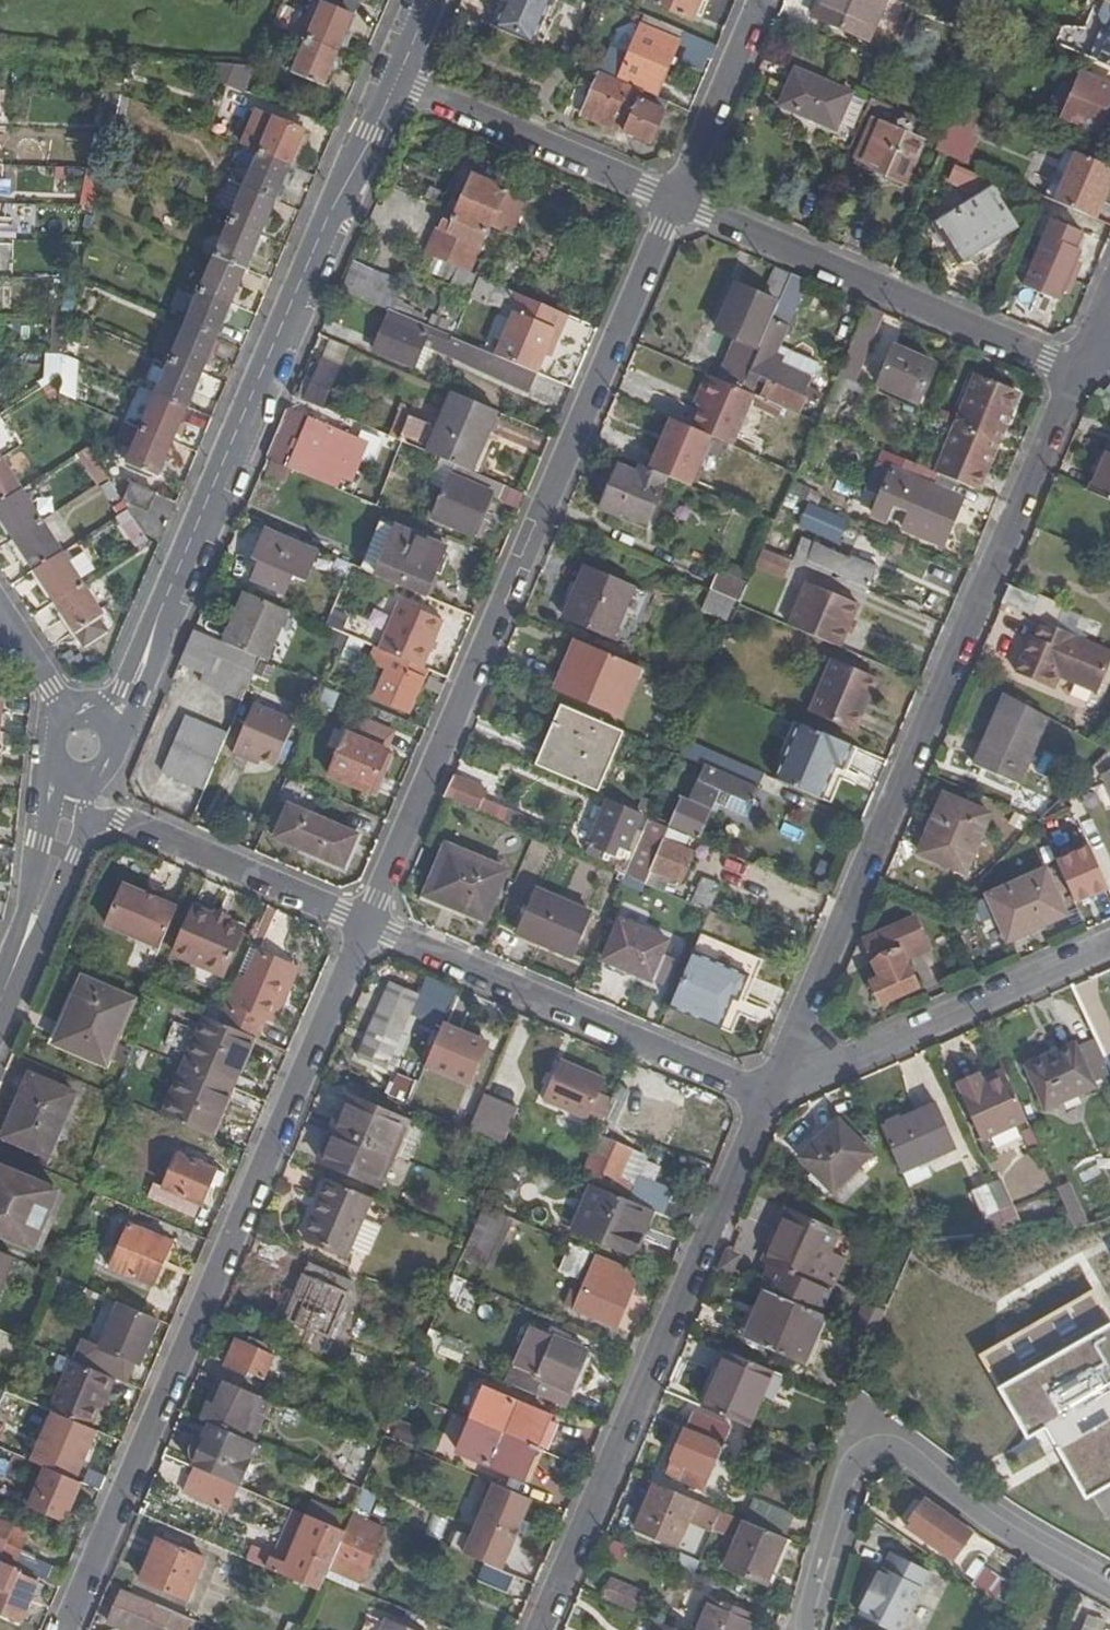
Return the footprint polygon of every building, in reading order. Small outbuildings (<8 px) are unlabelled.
[(498,31),(533,45),(553,0),(511,0),(498,31)] [(649,3),(693,22),(701,3),(703,0),(650,0),(649,3)] [(815,17),(869,39),(887,0),(821,0),(815,17)] [(1109,68),(1109,3),(1106,1),(1100,15),(1106,26),(1099,43),(1084,36),(1076,54),(1109,68)] [(307,41),(337,53),(351,21),(322,7),(307,41)] [(693,51),(699,39),(661,24),(657,33),(643,27),(619,82),(657,98),(680,46),(693,51)] [(274,27),(268,43),(301,56),(307,41),(274,27)] [(307,41),(301,56),(292,77),(322,90),(337,53),(307,41)] [(580,46),(573,62),(575,63),(582,47),(580,46)] [(590,50),(582,47),(575,63),(583,66),(590,50)] [(226,67),(212,66),(207,77),(219,82),(226,67)] [(226,67),(219,82),(246,93),(256,70),(226,67)] [(1109,91),(1109,85),(1078,72),(1058,115),(1092,130),(1101,111),(1109,115),(1109,104),(1105,102),(1109,91)] [(836,131),(850,95),(796,73),(782,107),(836,131)] [(651,146),(671,103),(657,98),(619,82),(602,74),(583,117),(651,146)] [(112,135),(121,98),(107,97),(99,135),(112,135)] [(942,154),(963,163),(972,143),(962,139),(975,110),(956,102),(935,150),(942,154)] [(255,114),(241,147),(244,149),(288,168),(289,168),(303,134),(255,114)] [(906,186),(924,144),(909,137),(911,135),(912,131),(911,128),(908,124),(904,123),(900,123),(896,126),(895,131),(874,123),(858,161),(866,164),(888,174),(886,177),(906,186)] [(309,136),(303,134),(289,168),(295,171),(309,136)] [(244,149),(228,184),(244,191),(274,203),(274,202),(289,168),(288,168),(244,149)] [(1091,219),(1109,174),(1109,167),(1079,154),(1057,204),(1091,219)] [(854,191),(866,164),(858,161),(855,160),(847,180),(845,187),(854,191)] [(439,228),(427,255),(438,260),(463,270),(471,274),(491,228),(513,237),(528,201),(475,177),(449,233),(439,228)] [(244,191),(228,184),(217,209),(233,216),(244,191)] [(259,237),(274,203),(244,191),(233,216),(229,225),(259,237)] [(994,236),(997,241),(1016,228),(993,191),(937,226),(960,263),(979,251),(977,247),(994,236)] [(1084,234),(1054,221),(1025,288),(1060,303),(1082,253),(1077,251),(1084,234)] [(244,272),(259,237),(229,225),(215,259),(244,272)] [(979,251),(997,241),(994,236),(977,247),(979,251)] [(230,306),(244,272),(215,259),(200,294),(230,306)] [(463,270),(438,260),(432,274),(456,284),(463,270)] [(355,267),(344,293),(371,304),(391,312),(401,286),(355,267)] [(794,275),(778,268),(767,294),(783,300),(794,275)] [(482,279),(471,274),(463,270),(456,284),(476,293),(482,279)] [(490,307),(499,286),(482,279),(476,293),(473,300),(490,307)] [(512,311),(519,295),(499,286),(490,307),(512,311)] [(719,331),(749,344),(761,350),(780,306),(739,288),(732,303),(719,331)] [(215,340),(230,306),(200,294),(185,328),(215,340)] [(554,350),(569,316),(519,295),(512,311),(517,313),(498,357),(538,375),(546,356),(550,348),(554,350)] [(711,328),(719,331),(732,303),(724,300),(711,328)] [(870,307),(840,376),(858,384),(887,315),(870,307)] [(530,393),(538,375),(498,357),(457,339),(392,312),(375,351),(407,365),(416,345),(422,347),(426,340),(434,344),(431,348),(530,393)] [(171,363),(185,328),(170,321),(155,355),(171,363)] [(690,327),(675,362),(708,376),(714,379),(732,387),(745,354),(737,347),(690,327)] [(171,363),(200,375),(215,340),(185,328),(171,363)] [(745,354),(732,387),(743,392),(758,357),(761,350),(749,344),(745,354)] [(413,368),(422,347),(416,345),(407,365),(413,368)] [(552,358),(554,350),(550,348),(546,356),(552,358)] [(920,405),(936,366),(897,349),(880,388),(920,405)] [(40,389),(72,394),(78,359),(45,354),(40,389)] [(743,392),(753,396),(769,362),(758,357),(743,392)] [(783,359),(773,381),(788,388),(784,397),(800,405),(807,391),(819,396),(827,378),(783,359)] [(307,401),(323,408),(340,369),(324,362),(307,401)] [(157,397),(186,409),(200,375),(171,363),(157,397)] [(714,379),(708,376),(696,406),(702,408),(714,379)] [(732,387),(714,379),(702,408),(692,430),(733,447),(754,396),(753,396),(743,392),(732,387)] [(788,388),(773,381),(770,380),(763,397),(781,405),(784,397),(788,388)] [(938,475),(980,493),(1023,399),(981,380),(958,433),(938,475)] [(471,473),(498,413),(454,393),(438,430),(410,418),(400,442),(405,444),(442,460),(458,466),(471,473)] [(141,431),(171,444),(186,409),(157,397),(141,431)] [(299,473),(320,423),(289,409),(268,459),(275,462),(290,469),(299,473)] [(299,473),(336,489),(358,439),(320,423),(299,473)] [(133,452),(128,467),(159,480),(171,444),(141,431),(126,425),(117,446),(133,452)] [(627,442),(620,457),(643,467),(652,471),(659,455),(627,442)] [(1089,493),(1109,502),(1109,446),(1089,493)] [(938,475),(890,454),(886,465),(880,463),(869,489),(883,496),(874,515),(888,521),(894,508),(897,501),(913,507),(910,515),(905,529),(944,546),(962,505),(931,490),(938,475)] [(22,492),(2,460),(0,461),(0,506),(22,492)] [(431,486),(446,492),(458,466),(442,460),(431,486)] [(284,483),(290,469),(275,462),(269,476),(284,483)] [(620,466),(616,464),(597,507),(602,509),(620,466)] [(500,501),(506,487),(471,473),(458,466),(446,492),(435,519),(474,535),(490,497),(500,501)] [(652,471),(643,467),(640,475),(620,466),(602,509),(622,518),(624,513),(649,524),(669,478),(652,471)] [(121,499),(111,484),(101,489),(111,504),(121,499)] [(125,506),(133,487),(128,485),(121,500),(125,506)] [(149,519),(158,498),(133,487),(125,506),(126,508),(149,519)] [(520,493),(506,487),(500,501),(513,506),(520,493)] [(15,541),(43,523),(22,492),(0,506),(0,519),(15,541)] [(897,501),(894,508),(910,515),(913,507),(897,501)] [(15,541),(35,572),(63,555),(43,523),(15,541)] [(143,540),(133,523),(123,529),(134,546),(143,540)] [(363,569),(377,575),(397,529),(383,523),(363,569)] [(274,531),(271,529),(257,561),(261,562),(253,582),(286,595),(293,577),(306,583),(314,564),(306,561),(312,547),(306,544),(274,531)] [(377,575),(425,595),(426,593),(429,594),(431,593),(437,577),(434,575),(435,572),(428,569),(437,546),(397,529),(377,575)] [(808,559),(870,589),(879,570),(852,557),(850,560),(815,544),(808,559)] [(428,569),(435,572),(445,549),(437,546),(428,569)] [(765,551),(758,568),(786,579),(793,562),(765,551)] [(35,572),(56,604),(84,586),(80,581),(69,563),(63,555),(35,572)] [(69,563),(80,581),(93,572),(83,555),(69,563)] [(634,619),(645,593),(586,568),(565,618),(615,639),(624,616),(634,619)] [(712,594),(741,607),(750,588),(720,574),(712,594)] [(819,580),(797,631),(841,650),(863,599),(819,580)] [(84,586),(56,604),(85,648),(107,633),(99,620),(104,618),(84,586)] [(1039,599),(1011,586),(1003,603),(1032,615),(1039,599)] [(227,644),(262,660),(266,661),(288,612),(247,594),(227,644)] [(1032,617),(1040,620),(1054,627),(1063,606),(1040,596),(1039,599),(1032,615),(1032,617)] [(401,603),(380,651),(383,652),(423,670),(445,621),(401,603)] [(328,628),(342,635),(346,625),(332,619),(328,628)] [(1109,665),(1109,650),(1054,627),(1040,620),(1032,638),(1035,639),(1030,649),(1028,648),(1017,673),(1054,689),(1060,677),(1098,692),(1109,665)] [(195,631),(181,663),(205,675),(202,684),(243,703),(262,660),(227,644),(195,631)] [(581,643),(576,641),(556,689),(560,691),(581,643)] [(621,717),(642,669),(581,643),(560,691),(621,717)] [(410,713),(428,672),(423,670),(383,652),(380,658),(387,662),(392,664),(389,670),(377,700),(410,713)] [(861,711),(874,680),(833,662),(810,716),(856,736),(865,713),(861,711)] [(879,681),(874,680),(861,711),(865,713),(879,681)] [(257,705),(236,755),(254,763),(256,757),(278,767),(297,722),(257,705)] [(544,770),(596,792),(622,732),(563,706),(555,726),(561,729),(544,770)] [(1020,786),(1043,731),(1000,713),(977,768),(1020,786)] [(162,771),(205,790),(228,737),(186,718),(162,771)] [(777,781),(824,801),(838,766),(844,769),(854,747),(801,725),(777,781)] [(348,735),(329,777),(370,794),(389,751),(348,735)] [(684,742),(678,754),(704,765),(690,801),(681,798),(669,826),(701,840),(716,803),(727,808),(730,802),(750,811),(760,789),(756,788),(762,775),(684,742)] [(445,798),(477,812),(486,792),(454,777),(445,798)] [(967,872),(991,814),(947,796),(922,854),(967,872)] [(626,856),(634,859),(644,834),(636,831),(643,817),(610,802),(588,854),(606,861),(609,852),(625,859),(626,856)] [(277,838),(344,867),(358,835),(291,807),(277,838)] [(634,859),(626,876),(646,884),(652,871),(670,881),(682,885),(695,853),(684,848),(689,837),(650,821),(644,834),(634,859)] [(467,911),(485,920),(507,872),(449,847),(430,891),(469,909),(467,911)] [(652,871),(646,884),(665,893),(670,881),(652,871)] [(1067,915),(1048,872),(991,897),(1012,942),(1067,915)] [(703,878),(692,904),(710,912),(721,886),(703,878)] [(109,927),(161,949),(178,909),(158,900),(148,896),(126,887),(109,927)] [(150,890),(148,896),(158,900),(160,894),(150,890)] [(517,933),(573,958),(592,914),(537,890),(517,933)] [(1100,904),(1106,916),(1109,914),(1109,900),(1100,904)] [(265,906),(251,937),(273,947),(286,916),(265,906)] [(175,954),(226,976),(246,930),(195,909),(175,954)] [(920,987),(909,962),(904,952),(926,942),(916,919),(867,941),(877,961),(875,962),(883,978),(873,983),(883,1005),(920,987)] [(622,922),(605,960),(661,985),(672,962),(662,957),(668,942),(622,922)] [(766,962),(702,934),(695,951),(749,975),(737,1000),(733,998),(720,1029),(735,1035),(766,962)] [(904,952),(909,962),(931,951),(926,942),(904,952)] [(749,975),(695,951),(670,1008),(720,1029),(733,998),(737,1000),(749,975)] [(248,983),(238,978),(219,1023),(253,1037),(258,1039),(267,1020),(276,1024),(286,1000),(278,996),(291,966),(261,952),(248,983)] [(299,969),(291,966),(278,996),(286,1000),(299,969)] [(108,1068),(135,1001),(85,979),(76,999),(82,1002),(62,1048),(108,1068)] [(386,1071),(419,997),(392,985),(359,1059),(386,1071)] [(189,1061),(164,1119),(210,1139),(227,1099),(224,1097),(233,1076),(236,1077),(253,1037),(219,1023),(203,1015),(199,1025),(186,1019),(183,1025),(175,1022),(162,1050),(189,1061)] [(445,1025),(427,1068),(471,1087),(480,1067),(470,1063),(480,1041),(445,1025)] [(541,1091),(560,1051),(529,1035),(509,1075),(541,1091)] [(1077,1045),(1028,1067),(1048,1110),(1097,1089),(1095,1085),(1109,1078),(1109,1070),(1096,1040),(1078,1048),(1077,1045)] [(470,1063),(480,1067),(489,1045),(480,1041),(470,1063)] [(1009,1078),(1005,1071),(983,1080),(986,1088),(1009,1078)] [(9,1141),(13,1143),(40,1080),(31,1076),(14,1116),(18,1119),(9,1141)] [(227,1099),(236,1077),(233,1076),(224,1097),(227,1099)] [(981,1076),(961,1085),(963,1089),(983,1080),(981,1076)] [(985,1138),(1027,1120),(1009,1078),(986,1088),(983,1080),(963,1089),(985,1138)] [(40,1080),(13,1143),(50,1159),(76,1095),(40,1080)] [(678,1112),(618,1086),(604,1117),(619,1123),(615,1131),(623,1134),(627,1126),(666,1142),(678,1112)] [(520,1109),(486,1095),(470,1133),(503,1148),(520,1109)] [(394,1154),(407,1125),(408,1123),(347,1096),(319,1162),(379,1188),(394,1154)] [(939,1106),(884,1130),(903,1172),(904,1172),(911,1185),(934,1176),(927,1162),(958,1148),(939,1106)] [(865,1164),(876,1151),(842,1120),(838,1123),(816,1148),(808,1157),(851,1198),(874,1174),(865,1164)] [(838,1123),(834,1120),(812,1144),(816,1148),(838,1123)] [(421,1131),(407,1125),(394,1154),(409,1161),(421,1131)] [(634,1199),(639,1189),(631,1186),(644,1157),(606,1140),(610,1130),(604,1128),(600,1137),(602,1138),(583,1177),(634,1199)] [(202,1207),(210,1188),(216,1173),(179,1156),(158,1204),(195,1219),(200,1206),(202,1207)] [(56,1195),(0,1169),(0,1238),(32,1252),(56,1195)] [(216,1173),(210,1188),(216,1190),(218,1185),(220,1186),(224,1177),(216,1173)] [(374,1200),(330,1181),(305,1238),(349,1257),(374,1200)] [(1002,1211),(1013,1206),(1001,1181),(990,1186),(1002,1211)] [(990,1186),(990,1184),(974,1191),(986,1218),(991,1215),(1002,1211),(990,1186)] [(1059,1189),(1077,1229),(1090,1228),(1069,1184),(1059,1189)] [(663,1216),(667,1218),(672,1204),(643,1191),(637,1205),(655,1213),(663,1216)] [(655,1213),(637,1205),(614,1195),(595,1240),(644,1261),(652,1241),(644,1237),(655,1213)] [(485,1206),(470,1241),(455,1276),(467,1282),(475,1263),(493,1261),(511,1217),(485,1206)] [(1002,1211),(1007,1223),(1018,1217),(1013,1206),(1002,1211)] [(789,1210),(779,1234),(784,1236),(771,1263),(762,1284),(760,1288),(766,1291),(817,1313),(840,1262),(828,1256),(839,1232),(789,1210)] [(998,1231),(1011,1232),(1007,1223),(1002,1211),(991,1215),(998,1231)] [(663,1216),(655,1213),(644,1237),(652,1241),(663,1216)] [(112,1270),(154,1289),(173,1243),(131,1226),(112,1270)] [(784,1236),(779,1234),(767,1260),(771,1263),(784,1236)] [(578,1279),(590,1253),(572,1245),(560,1271),(578,1279)] [(741,1256),(727,1250),(719,1270),(733,1276),(741,1256)] [(1030,1279),(1045,1274),(1037,1251),(1022,1257),(1030,1279)] [(0,1253),(0,1297),(16,1260),(0,1253)] [(618,1327),(641,1275),(598,1256),(576,1310),(618,1327)] [(354,1283),(311,1264),(297,1296),(287,1321),(330,1338),(354,1283)] [(467,1282),(455,1276),(443,1303),(455,1309),(467,1282)] [(983,1350),(999,1378),(1025,1423),(1042,1414),(1087,1491),(1109,1478),(1109,1316),(1109,1315),(1093,1287),(983,1350)] [(287,1321),(297,1296),(287,1291),(276,1316),(287,1321)] [(817,1313),(766,1291),(757,1311),(744,1340),(806,1366),(827,1316),(817,1313)] [(117,1381),(126,1384),(135,1364),(140,1366),(159,1321),(123,1306),(104,1349),(86,1341),(77,1364),(114,1379),(117,1381)] [(867,1306),(856,1329),(875,1337),(885,1314),(867,1306)] [(744,1340),(757,1311),(751,1308),(738,1337),(744,1340)] [(507,1384),(564,1408),(588,1352),(568,1344),(570,1339),(558,1333),(556,1339),(532,1328),(507,1384)] [(432,1331),(425,1348),(437,1353),(444,1337),(432,1331)] [(260,1351),(251,1347),(239,1342),(226,1369),(249,1379),(250,1375),(264,1381),(274,1358),(260,1351)] [(253,1342),(251,1347),(260,1351),(262,1345),(253,1342)] [(722,1350),(697,1407),(704,1410),(718,1378),(729,1354),(722,1350)] [(748,1428),(773,1372),(729,1354),(718,1378),(704,1410),(748,1428)] [(55,1414),(92,1430),(102,1407),(100,1406),(105,1394),(107,1395),(114,1379),(77,1364),(74,1362),(52,1413),(55,1414)] [(110,1396),(117,1381),(114,1379),(107,1395),(110,1396)] [(226,1382),(222,1380),(211,1405),(215,1408),(226,1382)] [(211,1405),(203,1423),(211,1426),(254,1444),(262,1426),(248,1420),(258,1396),(226,1382),(215,1408),(211,1405)] [(486,1391),(472,1422),(535,1450),(549,1419),(486,1391)] [(0,1410),(0,1444),(19,1399),(7,1394),(0,1410)] [(273,1402),(258,1396),(248,1420),(262,1426),(273,1402)] [(76,1483),(98,1432),(92,1430),(55,1414),(33,1464),(35,1464),(48,1470),(76,1483)] [(704,1491),(730,1434),(692,1416),(665,1474),(704,1491)] [(535,1450),(472,1422),(458,1455),(521,1482),(535,1450)] [(254,1444),(211,1426),(203,1445),(207,1446),(198,1469),(239,1487),(241,1487),(258,1446),(254,1444)] [(363,1491),(382,1448),(345,1433),(326,1475),(363,1491)] [(33,1464),(18,1457),(14,1466),(31,1473),(35,1464),(33,1464)] [(198,1469),(196,1468),(185,1493),(228,1512),(239,1487),(198,1469)] [(66,1523),(82,1485),(76,1483),(48,1470),(32,1508),(66,1523)] [(501,1570),(530,1500),(489,1483),(483,1500),(488,1502),(471,1539),(458,1533),(451,1549),(487,1564),(501,1570)] [(697,1501),(657,1484),(637,1530),(677,1548),(697,1501)] [(307,1516),(308,1516),(346,1532),(351,1518),(313,1501),(307,1516)] [(747,1522),(787,1540),(796,1519),(757,1501),(747,1522)] [(927,1503),(907,1531),(951,1562),(970,1535),(927,1503)] [(346,1532),(329,1570),(361,1584),(368,1568),(377,1546),(384,1530),(365,1522),(368,1514),(356,1508),(351,1518),(346,1532)] [(308,1516),(284,1576),(320,1592),(326,1578),(329,1570),(346,1532),(308,1516)] [(766,1586),(787,1540),(747,1522),(746,1522),(727,1569),(766,1586)] [(15,1569),(26,1541),(24,1541),(27,1534),(0,1523),(0,1563),(2,1564),(15,1569)] [(190,1601),(207,1561),(158,1542),(141,1581),(190,1601)] [(377,1546),(368,1568),(374,1571),(383,1548),(377,1546)] [(880,1577),(876,1584),(917,1608),(933,1576),(895,1556),(883,1579),(880,1577)] [(28,1575),(61,1590),(67,1576),(34,1561),(28,1575)] [(20,1626),(26,1615),(40,1583),(22,1575),(23,1572),(15,1569),(2,1564),(0,1568),(0,1618),(20,1626)] [(509,1595),(516,1577),(501,1570),(487,1564),(479,1582),(509,1595)] [(329,1570),(326,1578),(357,1591),(361,1584),(329,1570)] [(612,1581),(605,1599),(636,1612),(643,1594),(612,1581)] [(917,1608),(876,1584),(861,1612),(864,1615),(861,1620),(881,1629),(905,1629),(917,1608)] [(124,1629),(145,1629),(149,1623),(164,1629),(166,1625),(176,1629),(188,1629),(193,1620),(157,1604),(156,1607),(125,1593),(112,1625),(124,1629)] [(762,1619),(713,1597),(698,1629),(757,1629),(762,1619)] [(389,1620),(384,1629),(412,1629),(389,1620)] [(654,1620),(650,1629),(677,1629),(654,1620)]
